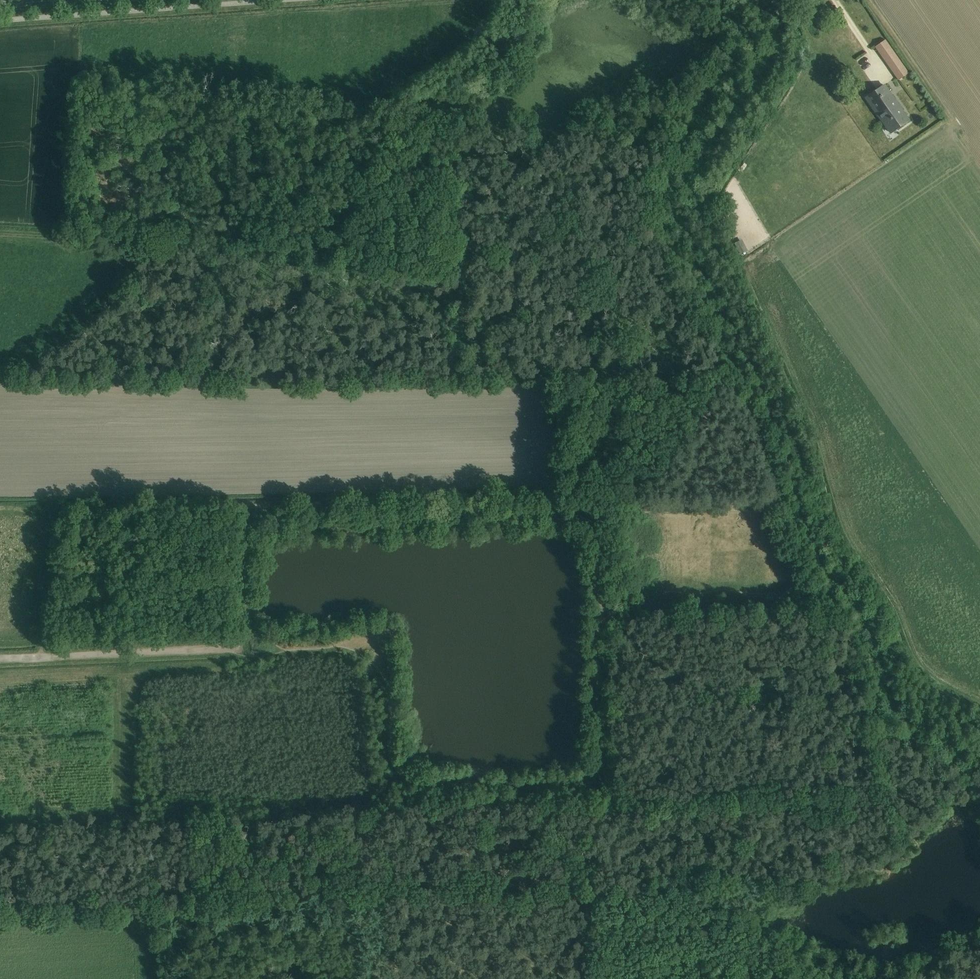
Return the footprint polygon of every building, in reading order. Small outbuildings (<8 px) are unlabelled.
[(885,40),(875,47),(884,59),(894,52),(885,40)] [(852,57),(858,67),(867,61),(861,51),(852,57)] [(901,63),(891,70),(898,80),(909,73),(901,63)] [(885,85),(867,98),(886,126),(892,122),(896,129),(909,120),(885,85)] [(462,223),(457,237),(467,240),(471,226),(462,223)] [(744,246),(737,249),(740,255),(747,251),(744,246)]
